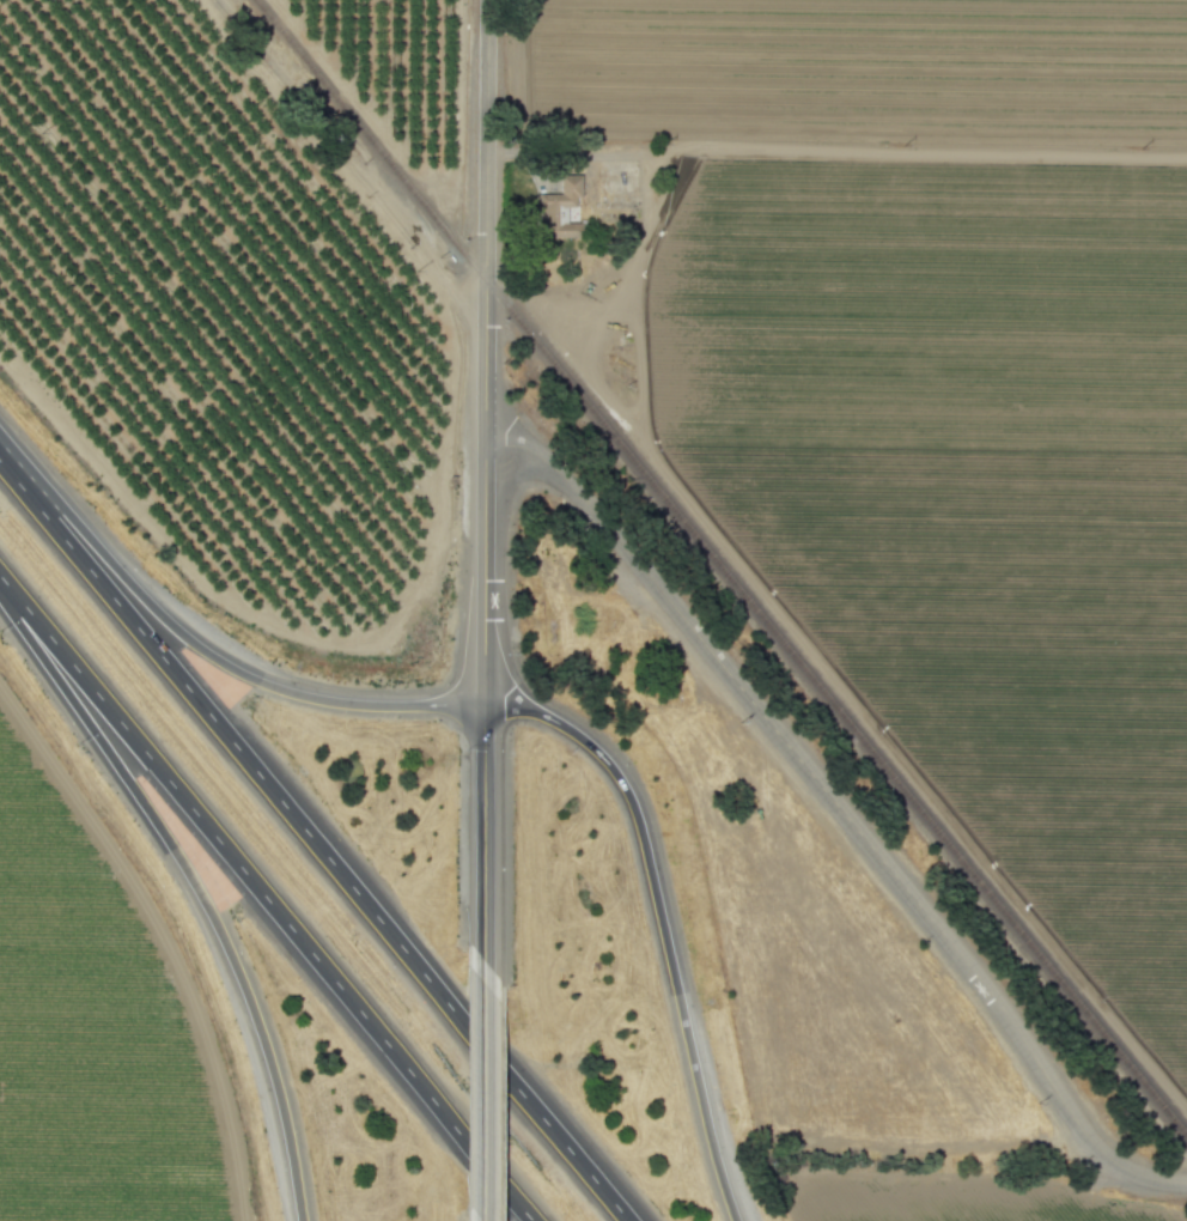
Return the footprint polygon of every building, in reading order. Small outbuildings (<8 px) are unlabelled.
[(560,176),(560,195),(554,195),(554,206),(557,206),(557,207),(562,207),(562,198),(580,198),(579,175),(560,176)]
